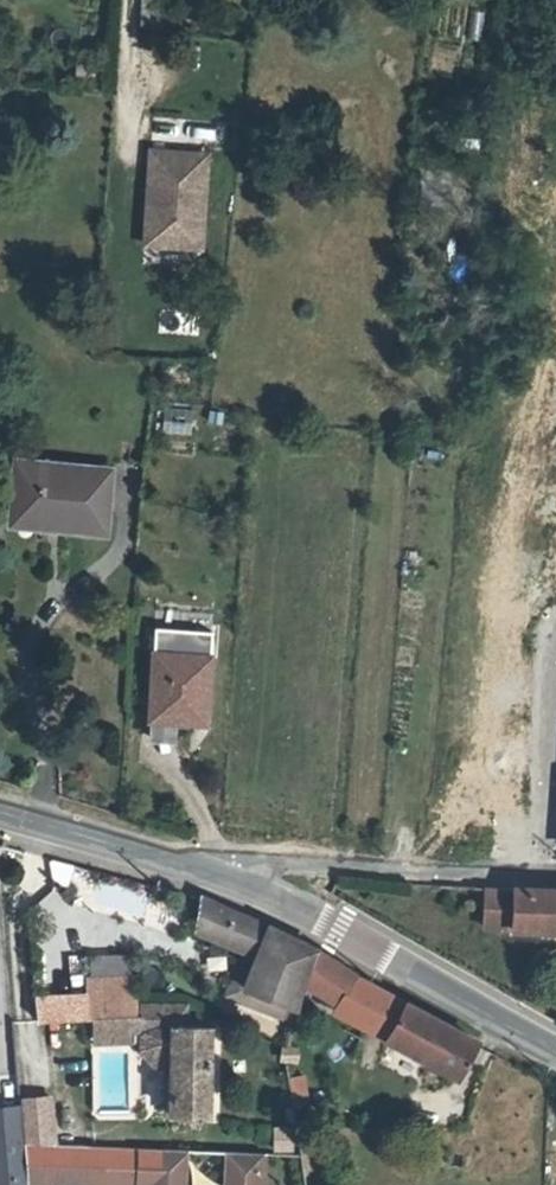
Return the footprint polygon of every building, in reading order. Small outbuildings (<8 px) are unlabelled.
[(207,163),(151,159),(144,253),(200,257),(207,163)] [(163,327),(192,331),(194,317),(165,313),(163,327)] [(159,409),(159,433),(192,433),(192,409),(159,409)] [(20,515),(65,521),(63,527),(105,533),(114,478),(27,465),(20,515)] [(155,658),(152,725),(208,728),(212,660),(155,658)] [(492,888),(491,910),(512,912),(513,889),(492,888)] [(515,927),(520,927),(555,929),(555,891),(513,889),(512,912),(516,912),(515,927)] [(305,978),(315,950),(211,900),(198,928),(245,951),(226,994),(281,1020),(287,1004),(295,1008),(305,978)] [(512,928),(512,912),(491,910),(490,927),(512,928)] [(315,950),(305,978),(357,1011),(354,1019),(457,1079),(475,1044),(476,1042),(384,993),(353,975),(315,950)] [(92,1018),(136,1017),(134,978),(86,979),(87,996),(88,1018),(92,1018)] [(88,1018),(87,996),(37,997),(38,1020),(88,1018)] [(173,1025),(186,1026),(187,1006),(142,1005),(142,1016),(141,1039),(141,1048),(157,1064),(171,1064),(173,1025)] [(136,1017),(92,1018),(92,1041),(130,1040),(130,1039),(141,1039),(142,1016),(136,1017)] [(171,1064),(169,1113),(208,1114),(211,1028),(186,1026),(173,1025),(171,1064)] [(287,1104),(304,1101),(299,1072),(282,1074),(287,1104)] [(23,1143),(54,1145),(50,1097),(20,1100),(23,1143)] [(19,1106),(0,1107),(0,1184),(26,1184),(19,1106)] [(148,1184),(182,1184),(183,1151),(81,1146),(79,1184),(133,1184),(133,1183),(148,1183),(148,1184)] [(259,1155),(220,1153),(219,1184),(257,1184),(259,1155)]
